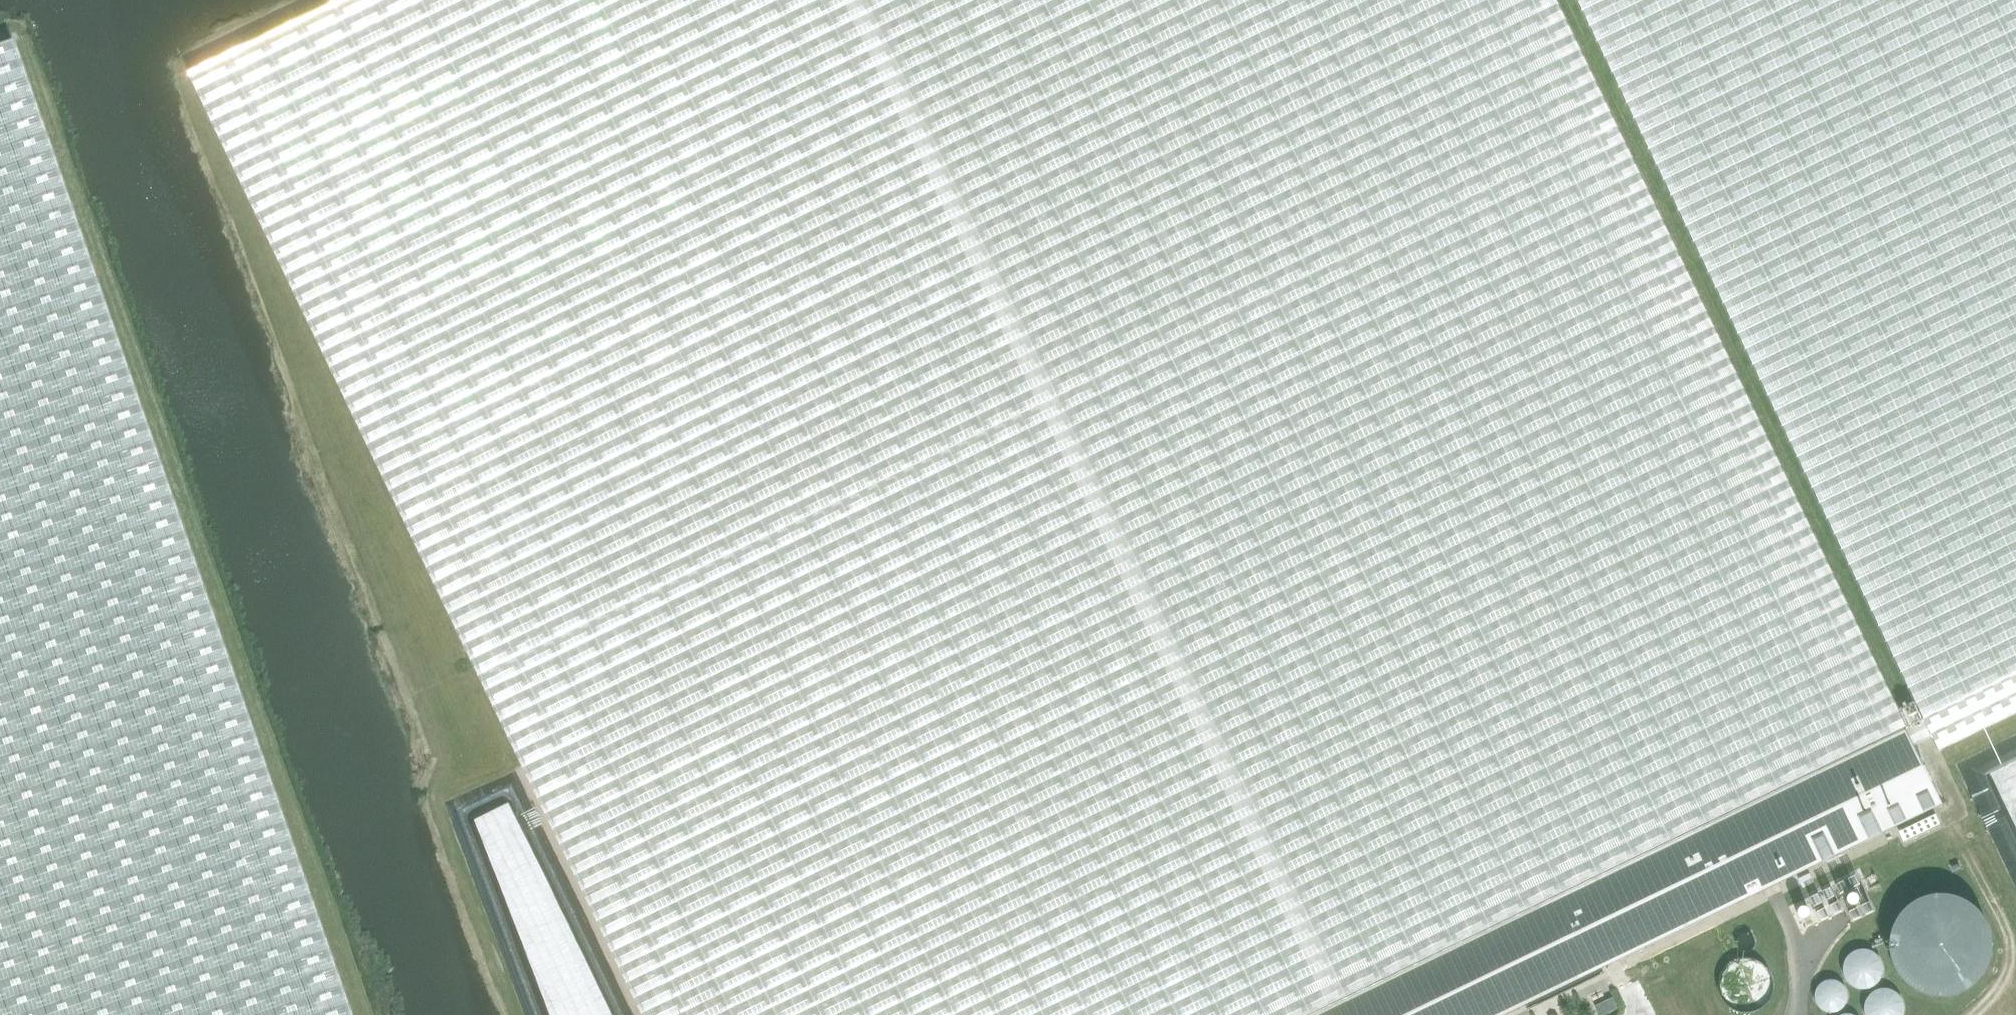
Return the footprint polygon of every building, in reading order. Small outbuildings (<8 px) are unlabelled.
[(267,234),(643,1014),(1311,1014),(1328,1007),(1905,729),(1907,728),(1669,234),(1556,0),(349,0),(191,76),(267,234)] [(1939,750),(2015,713),(2015,0),(1575,0),(1939,750)] [(83,234),(16,41),(0,47),(0,1014),(352,1014),(83,234)] [(1905,729),(1328,1007),(1332,1014),(1505,1014),(1527,1005),(1528,1008),(1527,1009),(1528,1010),(1589,981),(1746,905),(1745,904),(1743,901),(1942,805),(1905,729)] [(1940,825),(1935,815),(1900,832),(1905,842),(1940,825)]
